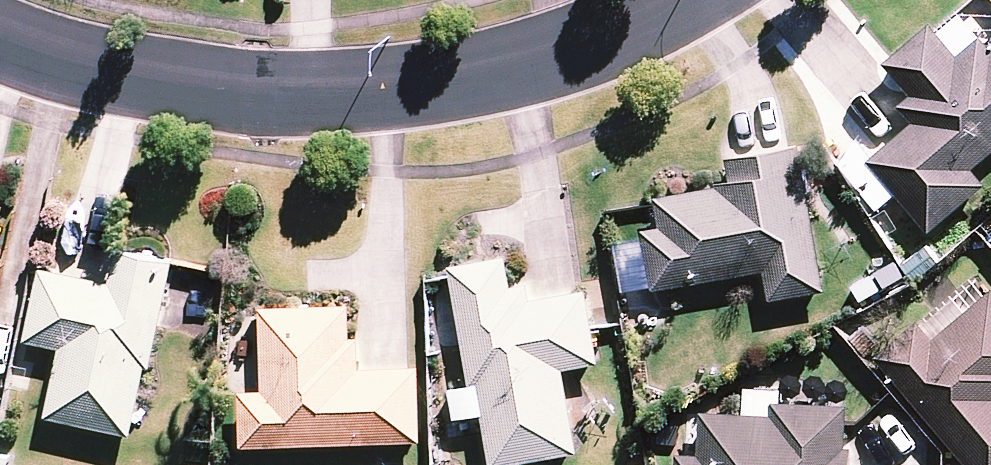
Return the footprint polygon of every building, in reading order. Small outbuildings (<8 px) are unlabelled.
[(981,32),(959,51),(938,27),(931,18),(883,58),(911,91),(900,101),(914,118),(869,157),(930,228),(986,180),(973,165),(990,150),(990,43),(981,32)] [(645,239),(653,286),(765,266),(770,296),(826,286),(800,141),(727,154),(731,178),(655,192),(660,222),(642,225),(645,239)] [(158,366),(180,260),(124,248),(117,282),(46,267),(31,339),(66,347),(51,416),(137,434),(152,365),(158,366)] [(508,250),(450,260),(471,382),(477,381),(491,463),(579,448),(564,365),(600,359),(587,285),(531,294),(528,278),(513,280),(508,250)] [(972,464),(990,464),(990,286),(934,335),(919,317),(876,354),(972,464)] [(240,387),(242,442),(422,437),(420,363),(360,365),(359,334),(351,334),(350,300),(261,303),(264,387),(240,387)] [(676,464),(852,464),(853,443),(847,443),(848,401),(773,398),(772,411),(701,408),(699,450),(677,449),(676,464)]
